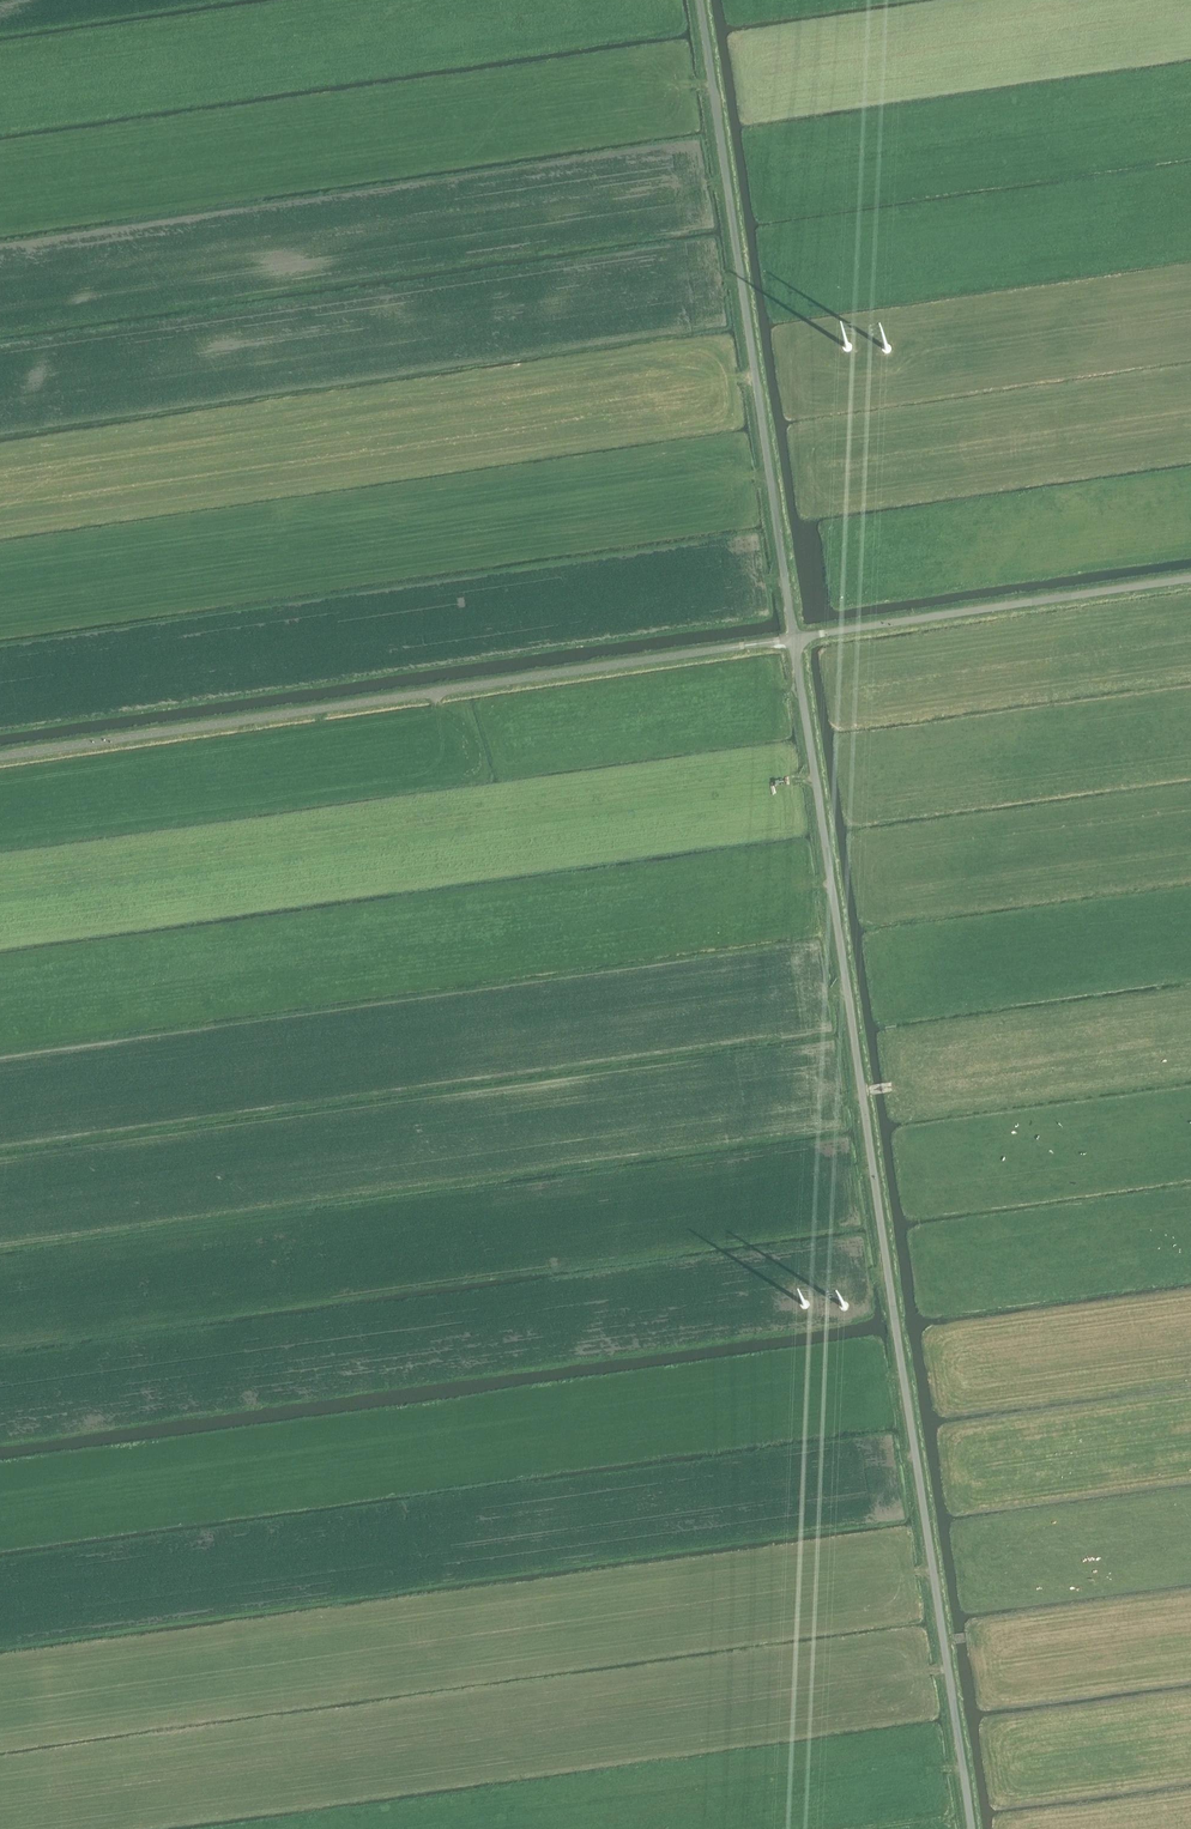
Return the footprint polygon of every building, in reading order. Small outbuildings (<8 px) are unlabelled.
[(851,350),(852,348),(852,347),(852,346),(851,344),(850,343),(849,342),(848,342),(847,342),(845,343),(844,344),(843,345),(843,346),(843,348),(843,349),(844,350),(845,351),(846,351),(848,352),(849,351),(851,350)] [(883,347),(882,348),(882,349),(883,351),(883,352),(884,353),(886,353),(887,353),(889,353),(890,352),(891,351),(891,350),(892,349),(891,347),(891,346),(890,345),(888,344),(887,344),(886,344),(885,344),(884,345),(883,347)] [(800,1303),(800,1304),(800,1305),(800,1306),(801,1307),(801,1308),(802,1308),(803,1309),(804,1309),(805,1309),(806,1309),(807,1309),(807,1308),(808,1308),(809,1307),(809,1306),(810,1305),(810,1304),(810,1303),(809,1302),(808,1301),(807,1300),(806,1300),(805,1299),(804,1300),(803,1300),(802,1300),(801,1301),(801,1302),(800,1302),(800,1303)] [(843,1311),(844,1311),(845,1311),(846,1310),(847,1310),(848,1309),(849,1308),(849,1307),(849,1306),(849,1305),(849,1304),(848,1303),(847,1302),(846,1302),(845,1301),(844,1301),(843,1301),(842,1302),(841,1302),(841,1303),(840,1303),(840,1304),(839,1305),(839,1306),(839,1307),(840,1308),(840,1309),(841,1309),(841,1310),(842,1311),(843,1311)]
